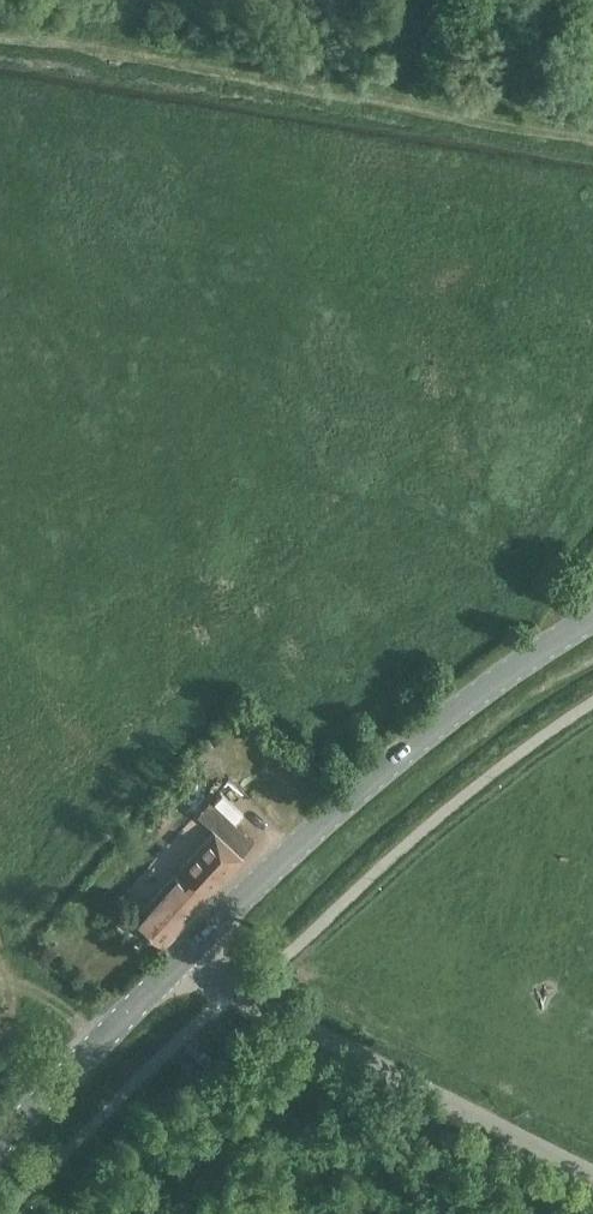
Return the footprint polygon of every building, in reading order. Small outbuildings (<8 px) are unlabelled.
[(164,946),(211,892),(243,857),(241,856),(254,842),(210,801),(198,814),(215,830),(136,921),(164,946)] [(210,1054),(219,1063),(226,1055),(216,1047),(210,1054)]
